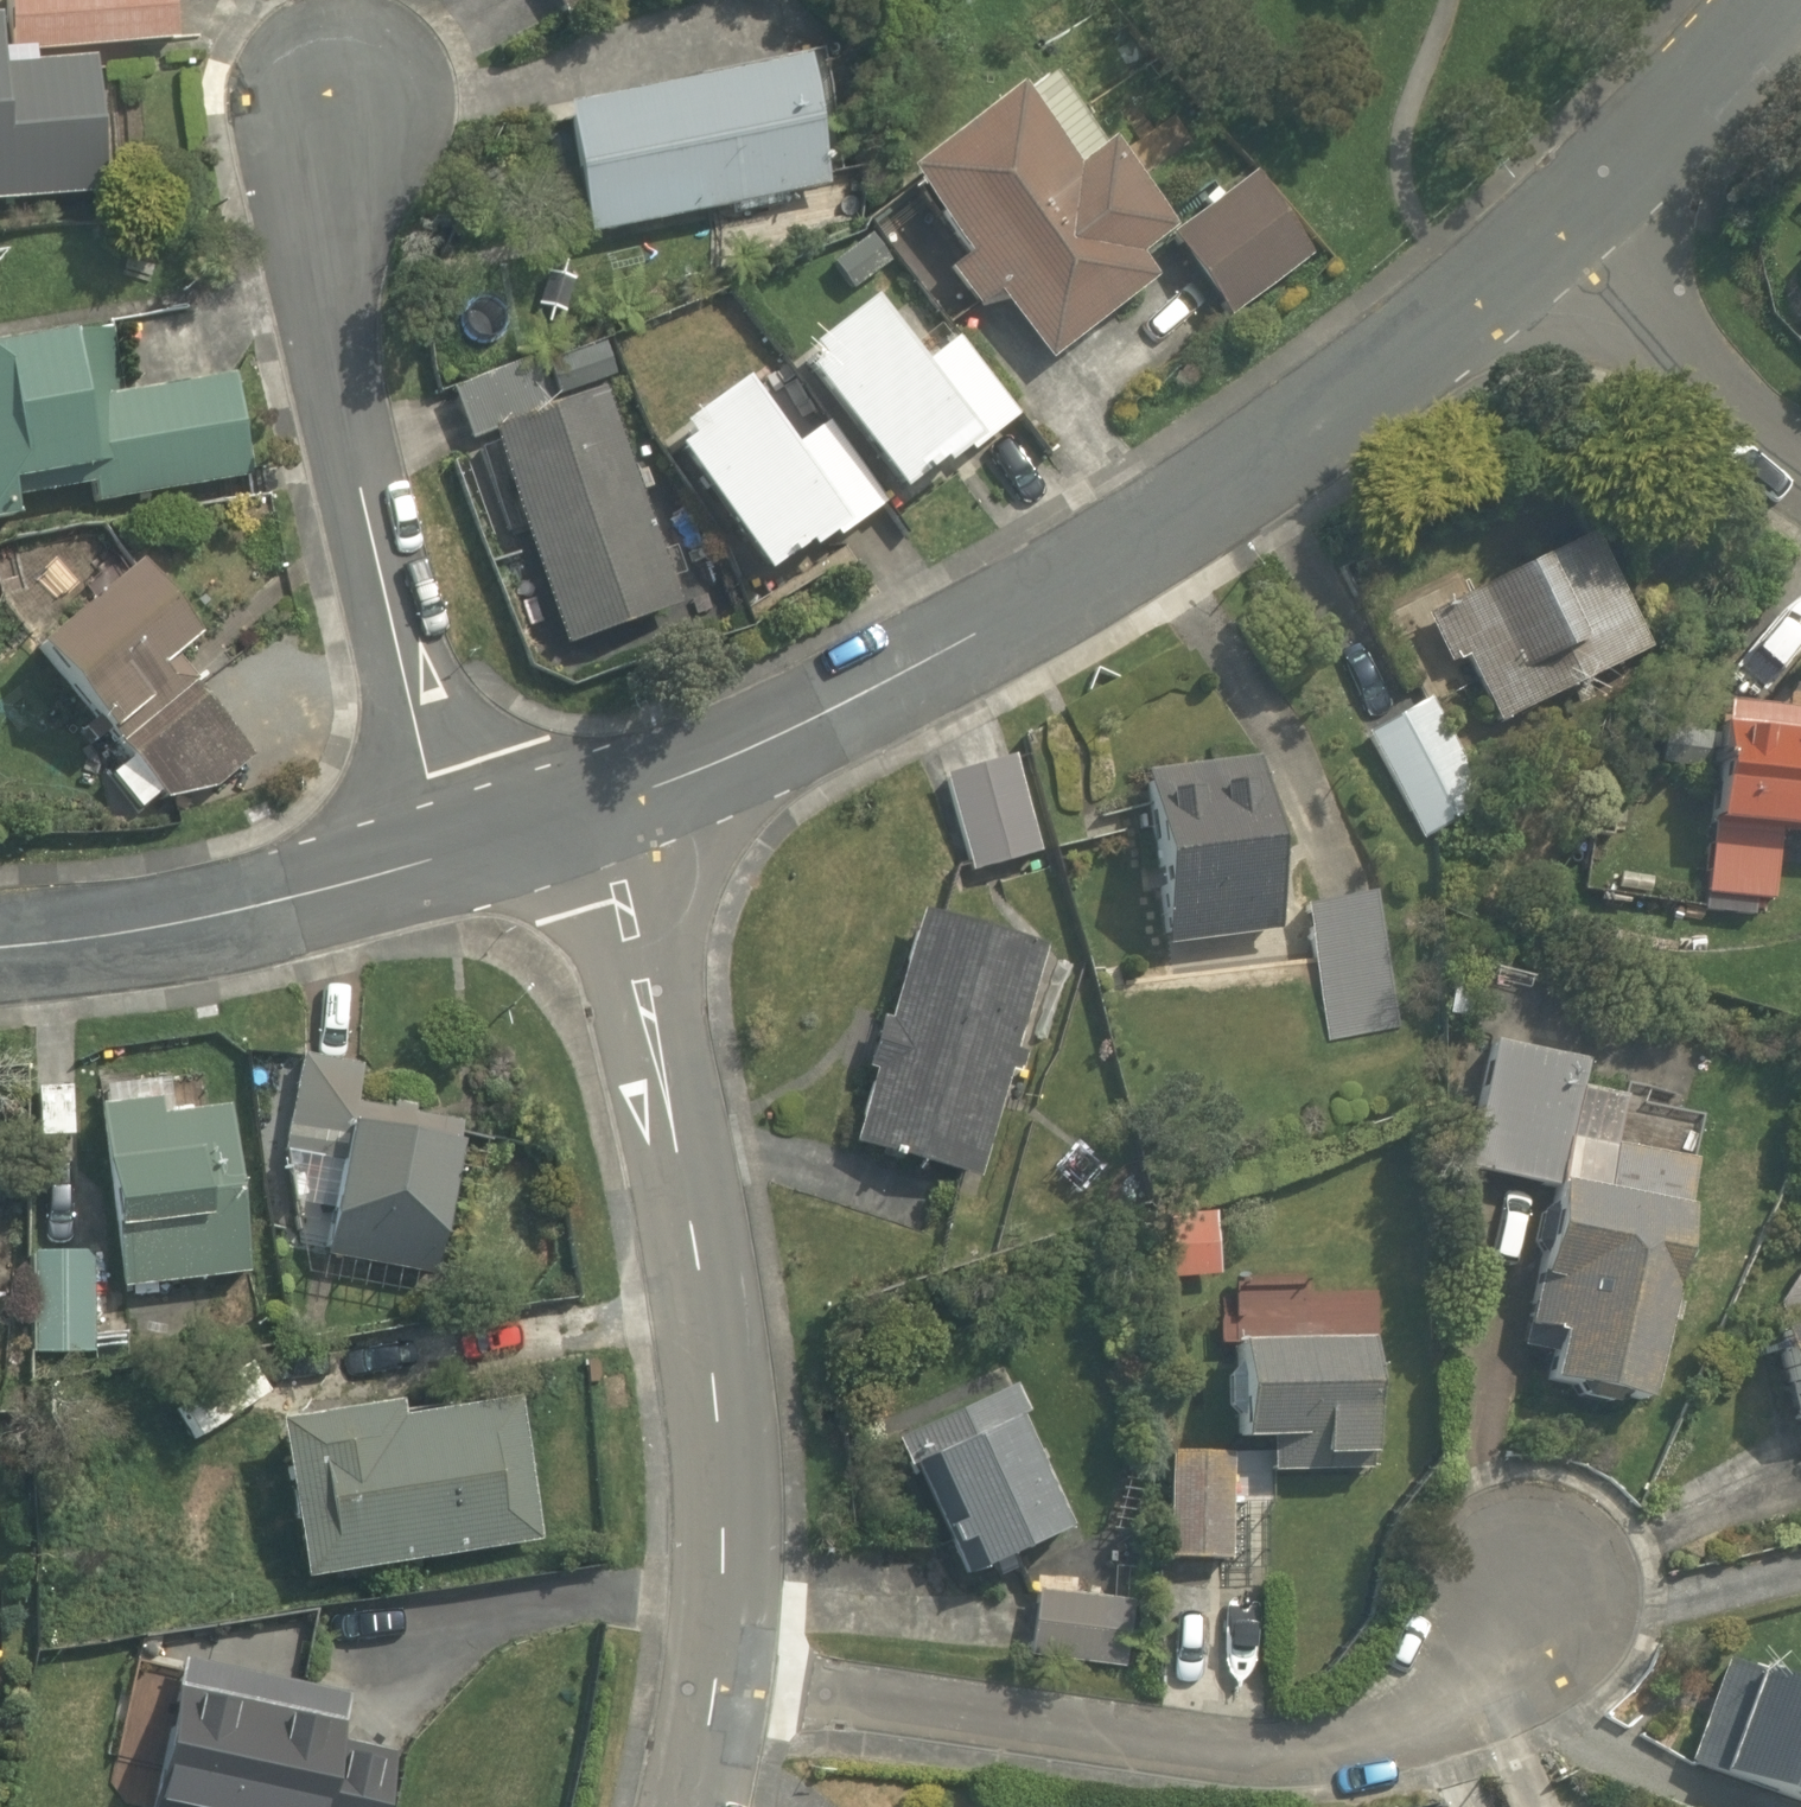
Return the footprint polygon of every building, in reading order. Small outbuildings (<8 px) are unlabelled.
[(0,0),(0,205),(99,198),(88,54),(160,49),(157,0),(3,0),(0,0)] [(538,19),(586,0),(530,0),(538,19)] [(836,67),(575,120),(599,238),(860,184),(836,67)] [(1006,293),(1059,364),(1172,280),(1149,250),(1167,234),(1112,170),(1098,182),(1040,104),(927,189),(975,253),(950,272),(980,313),(1006,293)] [(1250,204),(1170,262),(1218,328),(1298,270),(1250,204)] [(941,361),(900,304),(820,360),(916,497),(1020,425),(964,345),(941,361)] [(0,374),(0,539),(17,535),(11,506),(96,487),(101,509),(261,474),(240,379),(136,402),(123,346),(0,374)] [(685,616),(618,397),(492,436),(560,655),(685,616)] [(894,513),(836,427),(801,450),(772,407),(693,460),(781,590),(894,513)] [(1703,646),(1652,529),(1478,605),(1461,566),(1418,585),(1486,741),(1703,646)] [(190,634),(134,570),(37,654),(118,749),(82,780),(110,812),(133,792),(156,818),(237,749),(160,660),(190,634)] [(1493,802),(1432,693),(1358,735),(1419,844),(1493,802)] [(1735,840),(1800,843),(1800,712),(1742,709),(1735,840)] [(1045,866),(1019,763),(946,782),(972,885),(1045,866)] [(1288,779),(1162,781),(1165,947),(1292,944),(1288,779)] [(1780,855),(1710,852),(1707,912),(1777,916),(1780,855)] [(1400,1038),(1384,889),(1308,897),(1324,1046),(1400,1038)] [(1047,955),(922,924),(864,1158),(989,1189),(1047,955)] [(1574,1187),(1588,1067),(1495,1056),(1481,1176),(1574,1187)] [(288,1126),(296,1214),(346,1223),(338,1265),(452,1285),(487,1090),(300,1057),(288,1126)] [(248,1112),(120,1119),(131,1300),(259,1293),(248,1112)] [(86,1363),(90,1175),(29,1174),(26,1362),(86,1363)] [(1704,1191),(1588,1175),(1582,1225),(1545,1221),(1528,1341),(1565,1346),(1558,1399),(1674,1415),(1704,1191)] [(1224,1296),(1225,1234),(1169,1233),(1168,1294),(1224,1296)] [(1376,1299),(1233,1292),(1226,1446),(1246,1447),(1245,1489),(1329,1492),(1330,1473),(1385,1476),(1390,1365),(1373,1364),(1376,1299)] [(1778,1332),(1800,1459),(1800,1328),(1778,1332)] [(515,1409),(288,1441),(310,1589),(537,1556),(515,1409)] [(1055,1532),(1014,1431),(931,1464),(971,1565),(1055,1532)] [(1240,1466),(1178,1463),(1176,1508),(1146,1507),(1143,1570),(1235,1574),(1240,1466)] [(1127,1600),(1040,1595),(1036,1659),(1124,1664),(1127,1600)] [(1729,1652),(1678,1761),(1774,1806),(1800,1806),(1800,1686),(1729,1652)] [(197,1679),(177,1806),(406,1806),(415,1753),(351,1743),(357,1704),(197,1679)]
